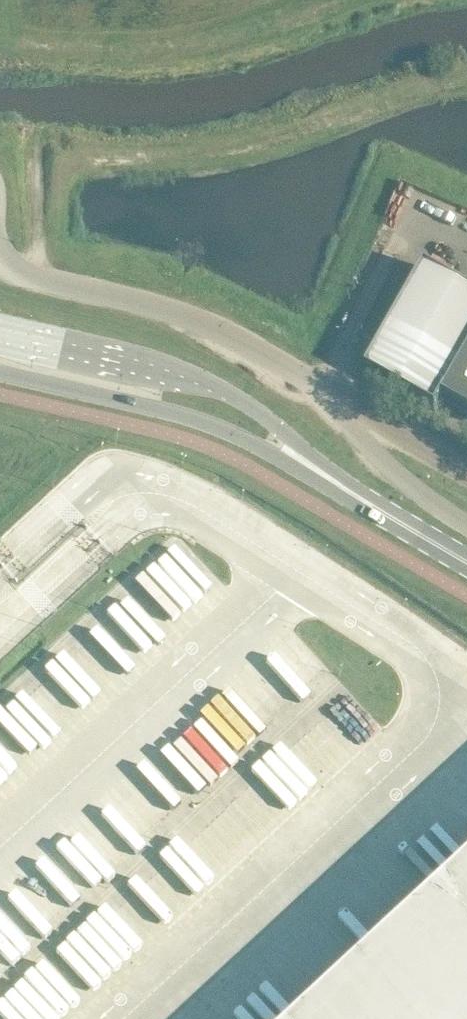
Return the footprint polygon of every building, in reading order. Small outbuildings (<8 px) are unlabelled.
[(435,412),(442,400),(466,414),(466,292),(425,268),(366,372),(435,412)] [(8,413),(28,415),(29,405),(8,403),(8,413)] [(314,1018),(466,1018),(466,878),(314,1018)]
